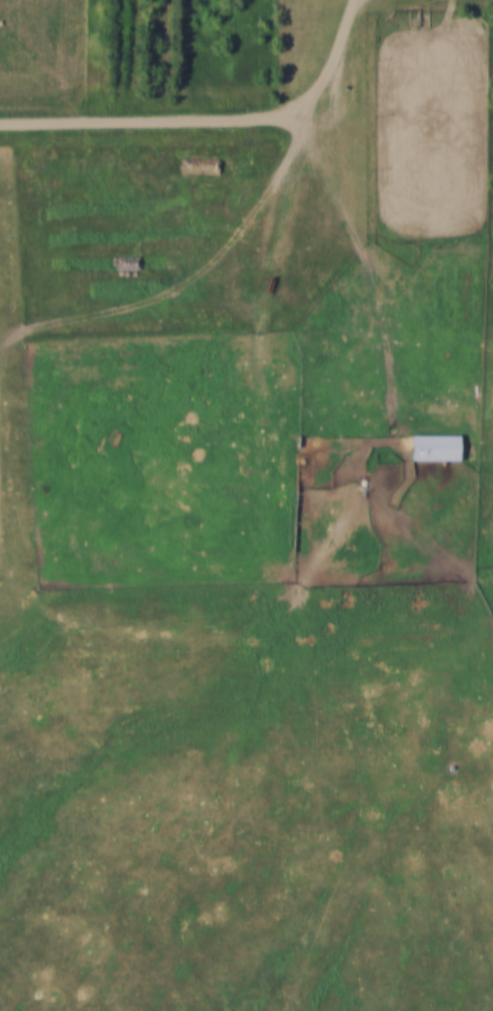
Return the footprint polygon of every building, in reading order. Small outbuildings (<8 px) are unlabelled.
[(413,431),(461,431),(461,458),(413,458),(413,431)]
